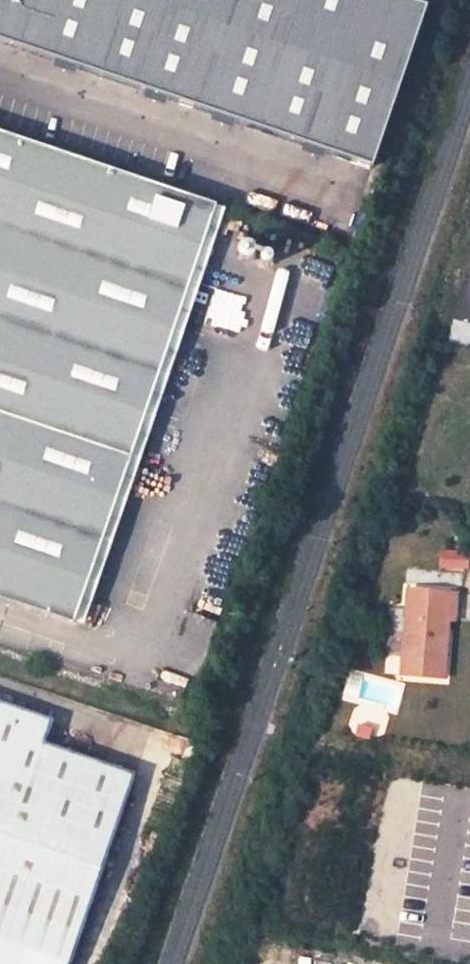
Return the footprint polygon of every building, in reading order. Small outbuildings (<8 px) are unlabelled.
[(412,0),(0,0),(0,10),(375,147),(425,5),(412,0)] [(231,209),(0,130),(0,612),(81,640),(231,209)] [(455,600),(456,580),(408,578),(405,663),(446,665),(449,607),(449,599),(455,600)] [(80,898),(127,760),(41,731),(49,706),(0,690),(0,963),(58,963),(80,898)]
